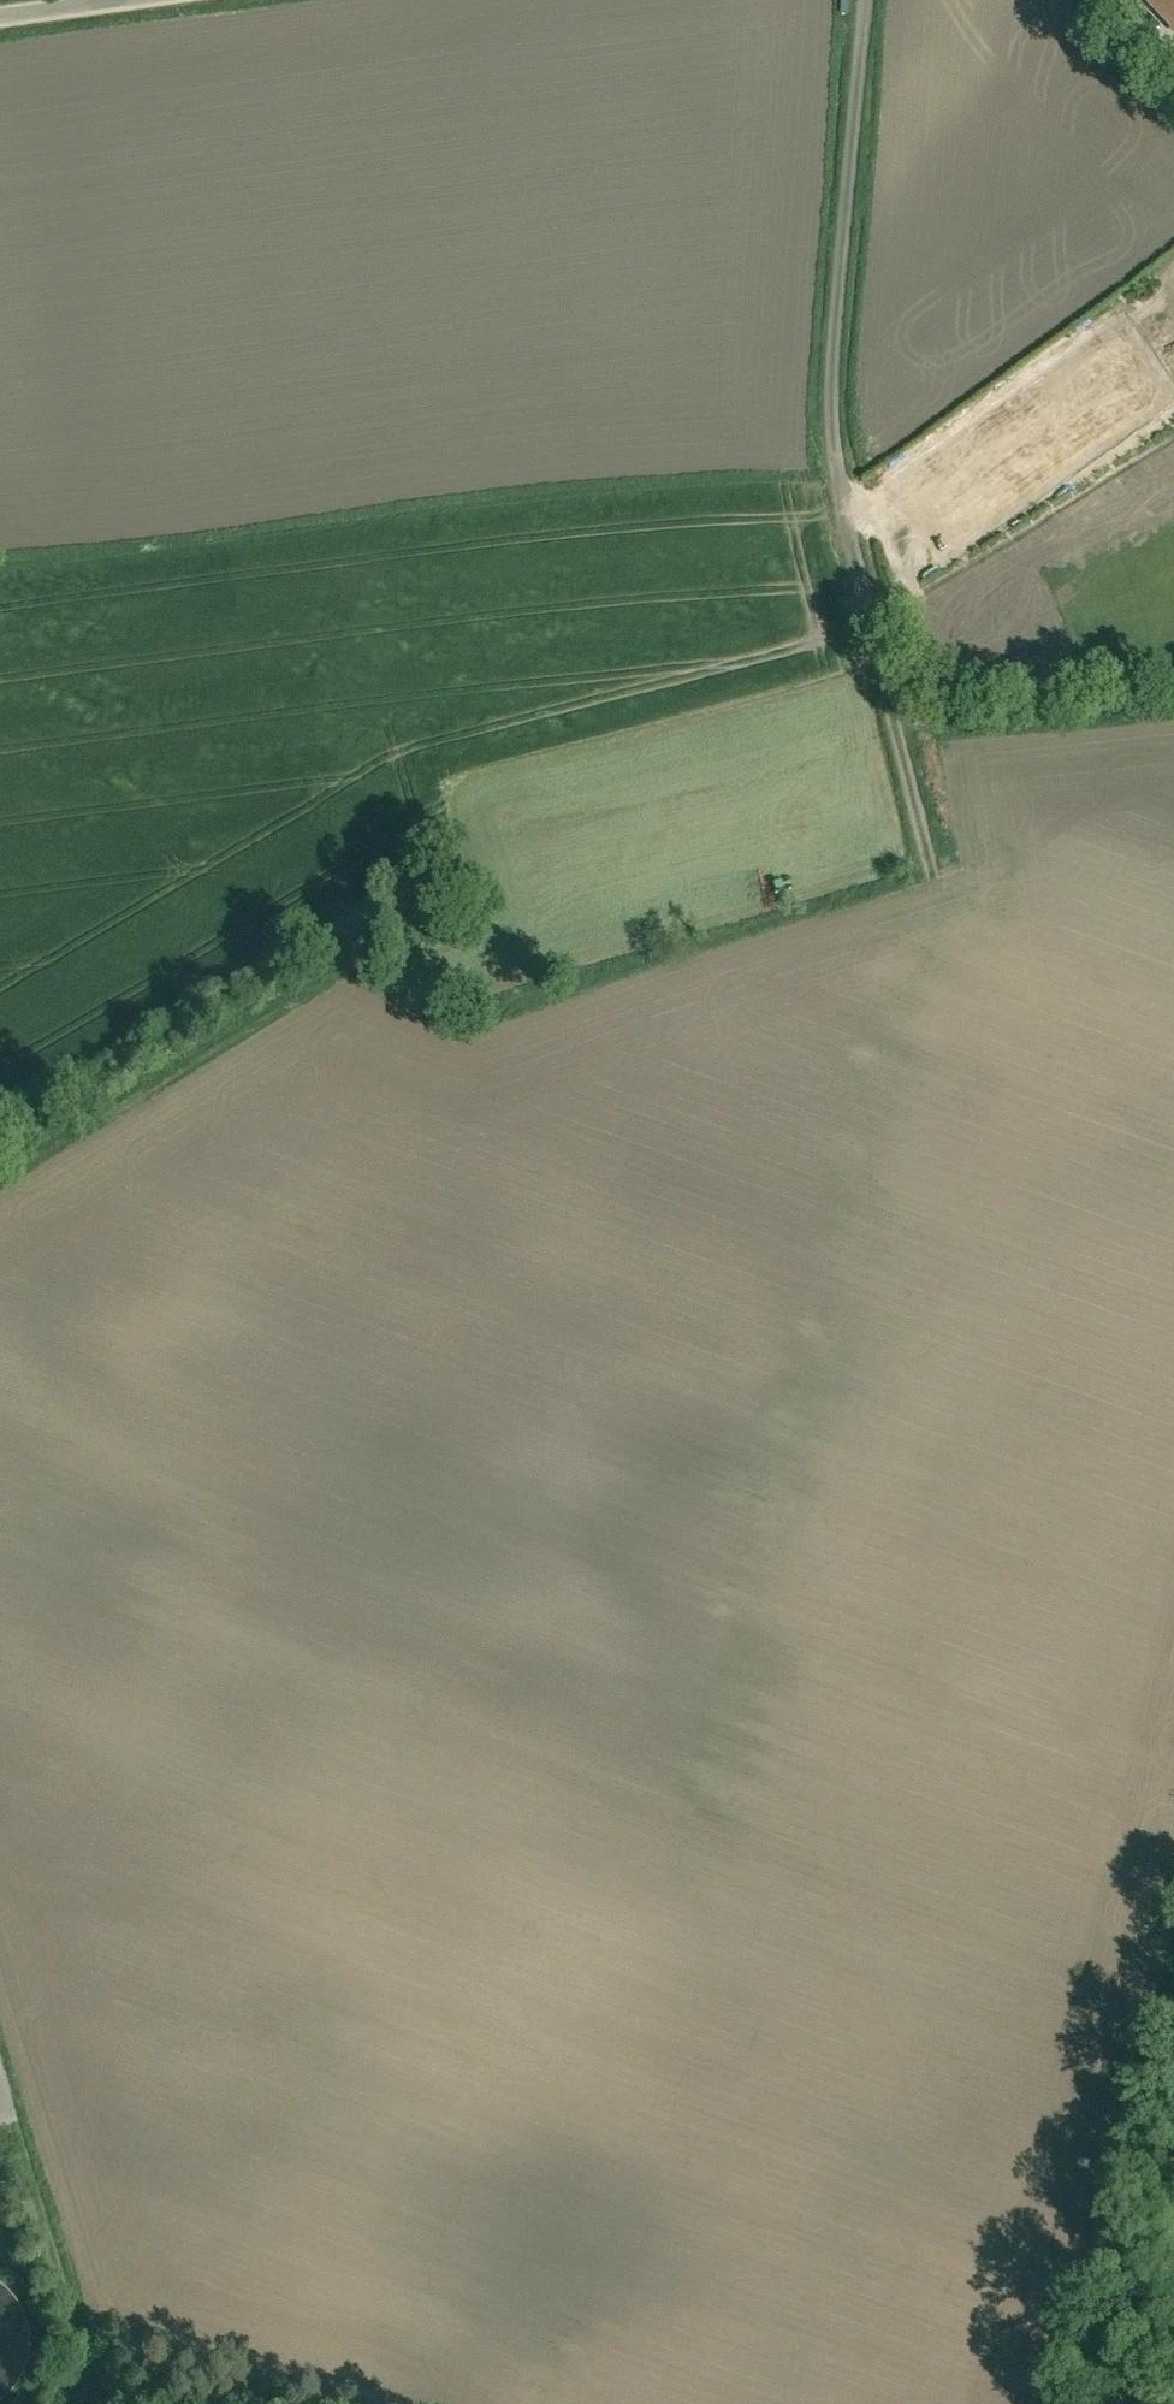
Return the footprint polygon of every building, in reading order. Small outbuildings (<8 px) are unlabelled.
[(1173,34),(1173,0),(1143,0),(1173,34)] [(8,2293),(0,2288),(0,2403),(13,2395),(28,2371),(32,2343),(25,2315),(8,2293)]
